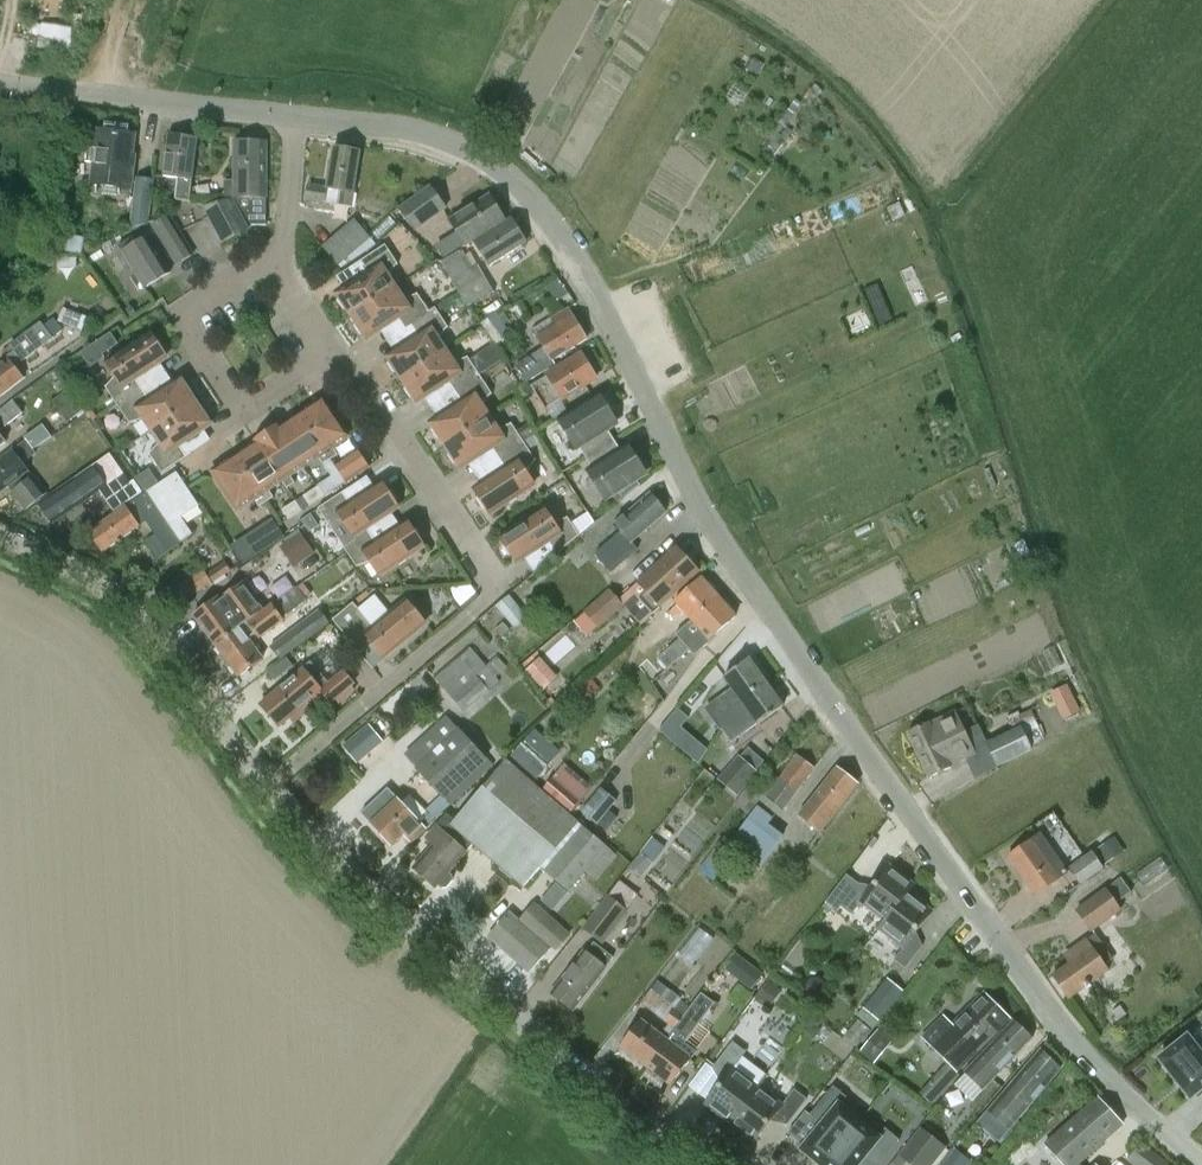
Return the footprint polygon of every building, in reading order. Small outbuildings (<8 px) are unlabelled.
[(132,162),(135,134),(98,130),(92,184),(131,188),(134,162),(132,162)] [(164,176),(179,178),(176,199),(190,201),(192,179),(198,137),(170,133),(164,176)] [(266,226),(266,183),(266,141),(235,141),(234,181),(222,181),(223,198),(234,197),(252,225),(266,226)] [(352,207),(354,193),(361,151),(334,147),(327,187),(309,185),(307,199),(352,207)] [(149,223),(149,215),(154,179),(136,177),(132,213),(130,231),(149,223)] [(430,185),(399,208),(417,233),(448,209),(430,185)] [(465,244),(505,220),(490,196),(451,220),(465,244)] [(250,229),(234,197),(225,200),(217,199),(206,199),(208,205),(203,206),(223,244),(250,229)] [(526,242),(511,219),(475,241),(491,265),(526,242)] [(156,231),(176,261),(193,251),(174,221),(156,231)] [(342,230),(323,246),(339,264),(358,248),(342,230)] [(139,243),(135,237),(118,247),(122,253),(124,252),(145,287),(170,271),(149,237),(139,243)] [(347,310),(351,315),(396,286),(388,274),(397,265),(399,264),(386,244),(361,260),(369,273),(337,294),(339,297),(337,302),(343,310),(347,310)] [(441,260),(468,307),(495,292),(479,264),(470,269),(463,256),(466,254),(463,248),(441,260)] [(878,283),(864,289),(879,325),(892,319),(878,283)] [(406,329),(412,325),(411,324),(430,311),(417,293),(404,298),(396,286),(351,315),(357,324),(356,328),(360,335),(364,334),(366,337),(398,316),(406,329)] [(411,324),(412,325),(419,336),(387,357),(390,361),(389,365),(394,372),(397,372),(401,379),(446,350),(438,338),(447,328),(449,327),(436,307),(430,311),(411,324)] [(58,322),(82,331),(87,317),(63,308),(58,322)] [(534,331),(544,347),(515,366),(526,382),(556,364),(554,360),(587,339),(568,309),(534,331)] [(496,314),(481,325),(495,345),(495,344),(504,339),(510,335),(496,314)] [(15,351),(7,357),(9,359),(0,366),(0,396),(24,377),(15,366),(23,360),(51,338),(52,339),(63,330),(53,317),(44,324),(42,320),(10,344),(15,351)] [(105,386),(117,405),(148,385),(147,385),(142,388),(135,377),(167,356),(152,334),(107,363),(115,376),(106,385),(105,386)] [(448,380),(455,391),(480,375),(468,356),(466,357),(454,361),(446,350),(401,379),(406,386),(405,389),(411,398),(414,398),(416,401),(448,380)] [(546,376),(531,386),(546,409),(549,407),(561,399),(561,400),(597,378),(582,354),(546,376)] [(440,439),(445,445),(490,416),(482,404),(492,394),(480,375),(455,391),(463,403),(431,424),(433,427),(432,431),(437,439),(440,439)] [(143,418),(151,430),(196,401),(182,379),(150,400),(142,389),(148,385),(117,405),(130,423),(131,422),(143,418)] [(85,411),(69,389),(52,401),(68,423),(85,411)] [(578,446),(586,458),(614,440),(607,428),(617,422),(601,396),(560,422),(576,447),(578,446)] [(13,400),(0,411),(0,430),(23,413),(13,400)] [(323,400),(301,415),(331,460),(338,454),(332,445),(346,435),(323,400)] [(179,443),(210,423),(196,401),(151,430),(159,442),(151,452),(149,453),(162,472),(192,452),(191,451),(186,455),(179,443)] [(323,464),(332,477),(333,477),(339,487),(345,483),(334,465),(331,460),(301,415),(280,428),(279,426),(303,464),(317,455),(323,464)] [(490,416),(445,445),(449,452),(449,456),(454,464),(458,464),(460,467),(491,446),(499,458),(524,442),(511,423),(510,424),(498,428),(490,416)] [(27,470),(23,464),(37,453),(34,450),(51,437),(42,424),(23,437),(25,440),(12,450),(0,459),(0,493),(28,471),(27,470)] [(279,426),(256,441),(257,443),(280,479),(287,488),(295,483),(289,473),(303,464),(279,426)] [(605,498),(645,472),(629,447),(622,452),(614,440),(586,458),(593,470),(589,472),(605,498)] [(536,460),(524,442),(499,458),(507,470),(474,490),(478,497),(478,501),(483,509),(486,509),(490,513),(534,484),(526,471),(528,469),(536,460)] [(257,443),(237,457),(266,502),(274,497),(268,487),(280,479),(257,443)] [(346,484),(371,468),(359,449),(334,465),(345,483),(346,484)] [(237,457),(215,471),(238,507),(253,497),(259,507),(266,502),(237,457)] [(88,498),(106,486),(92,465),(75,477),(74,478),(75,479),(39,503),(53,523),(88,498)] [(147,492),(169,525),(199,506),(177,473),(147,492)] [(47,494),(34,476),(12,492),(25,510),(47,494)] [(332,477),(319,486),(325,496),(339,487),(333,477),(332,477)] [(331,528),(333,527),(345,523),(353,535),(366,527),(398,506),(395,501),(396,498),(391,490),(387,490),(383,483),(351,504),(344,493),(349,490),(348,489),(318,508),(331,528)] [(325,496),(319,486),(303,496),(309,506),(325,496)] [(125,507),(91,531),(104,550),(139,526),(146,521),(155,535),(145,541),(157,559),(180,543),(169,525),(147,492),(126,505),(124,507),(125,507)] [(631,542),(666,512),(650,494),(629,513),(626,510),(619,515),(622,518),(614,525),(620,533),(596,554),(611,572),(638,550),(631,542)] [(297,501),(282,510),(288,519),(302,510),(297,501)] [(551,557),(552,558),(579,535),(568,517),(566,518),(554,522),(546,509),(501,539),(504,544),(504,549),(509,556),(512,556),(516,562),(548,540),(556,552),(551,557)] [(301,520),(309,532),(318,526),(311,514),(301,520)] [(274,545),(284,539),(276,527),(275,525),(272,520),(232,547),(244,566),(274,545)] [(358,566),(370,562),(379,574),(424,545),(409,522),(377,544),(366,527),(353,535),(356,539),(344,547),(357,567),(358,566)] [(300,534),(281,547),(296,568),(314,555),(300,534)] [(698,572),(676,548),(637,583),(647,592),(638,599),(652,614),(666,600),(671,597),(698,572)] [(213,584),(203,568),(174,587),(184,603),(213,584)] [(685,612),(692,620),(719,596),(702,577),(675,600),(678,604),(669,613),(673,618),(678,613),(680,616),(685,612)] [(219,599),(217,597),(194,614),(216,645),(262,611),(242,582),(219,599)] [(456,601),(475,594),(470,583),(452,590),(456,601)] [(308,602),(306,598),(311,595),(303,584),(298,588),(297,587),(278,601),(289,616),(308,602)] [(599,628),(624,607),(609,590),(584,612),(599,628)] [(514,628),(528,617),(509,595),(495,607),(514,628)] [(719,596),(692,620),(676,634),(689,648),(699,649),(736,616),(719,596)] [(413,608),(408,601),(375,629),(353,602),(332,620),(373,669),(427,626),(425,622),(422,618),(422,614),(416,607),(413,608)] [(273,604),(272,603),(262,611),(216,645),(240,676),(263,659),(249,640),(255,635),(259,639),(285,620),(273,604)] [(286,657),(305,642),(330,623),(320,610),(271,647),(281,660),(286,657)] [(657,657),(667,668),(689,648),(679,637),(672,644),(663,635),(648,647),(657,657)] [(500,681),(495,675),(507,666),(497,655),(486,665),(471,647),(435,678),(463,710),(464,712),(500,681)] [(769,683),(750,657),(724,679),(734,690),(705,712),(714,722),(769,683)] [(538,686),(553,673),(540,658),(525,672),(538,686)] [(331,702),(354,683),(344,671),(322,689),(304,668),(289,680),(261,704),(280,726),(296,712),(300,717),(326,696),(331,702)] [(786,706),(769,683),(716,720),(716,721),(734,743),(786,706)] [(1079,713),(1066,685),(1050,693),(1063,721),(1079,713)] [(702,726),(678,706),(659,730),(682,750),(702,726)] [(1007,716),(1013,729),(987,741),(979,724),(966,730),(956,709),(932,722),(909,733),(930,776),(950,766),(953,772),(962,767),(960,763),(967,760),(975,779),(996,766),(996,767),(1033,749),(1031,745),(1045,739),(1031,709),(1020,714),(1019,710),(1007,716)] [(441,796),(426,810),(417,818),(402,802),(399,799),(388,788),(362,813),(372,824),(391,845),(402,835),(412,845),(427,830),(425,827),(450,803),(451,804),(494,765),(459,727),(459,728),(452,721),(446,715),(405,754),(417,767),(415,768),(441,796)] [(358,764),(384,741),(369,724),(343,746),(358,764)] [(548,768),(522,745),(510,758),(536,781),(548,768)] [(737,797),(758,772),(730,748),(709,772),(737,797)] [(712,878),(719,869),(734,849),(749,861),(759,868),(784,836),(769,824),(774,818),(782,808),(784,810),(815,768),(796,754),(779,778),(773,772),(759,790),(751,783),(734,803),(750,816),(729,844),(720,837),(704,858),(697,867),(712,878)] [(523,888),(541,867),(579,823),(580,822),(507,759),(454,819),(447,813),(437,825),(426,838),(434,845),(413,868),(436,888),(467,851),(472,845),(523,888)] [(858,783),(837,768),(799,816),(820,832),(858,783)] [(580,812),(595,824),(615,800),(599,788),(580,812)] [(569,891),(585,872),(595,880),(617,854),(579,823),(541,867),(545,869),(544,871),(569,891)] [(1035,894),(1067,872),(1039,833),(1008,855),(1035,894)] [(628,866),(641,876),(664,846),(651,836),(628,866)] [(1104,868),(1092,851),(1068,867),(1080,885),(1104,868)] [(1145,886),(1168,870),(1160,857),(1136,873),(1145,886)] [(861,902),(885,920),(907,892),(908,893),(914,884),(889,865),(874,885),(858,884),(847,875),(821,908),(829,914),(833,908),(837,911),(841,906),(852,914),(861,902)] [(1106,887),(1075,909),(1091,932),(1122,910),(1117,903),(1132,892),(1121,877),(1106,888),(1106,887)] [(608,894),(582,928),(603,945),(629,910),(628,909),(639,894),(620,880),(609,895),(608,894)] [(907,892),(885,920),(879,928),(904,947),(894,959),(905,968),(923,946),(916,931),(932,911),(908,893),(907,892)] [(529,972),(549,949),(554,954),(558,948),(572,933),(548,913),(532,932),(510,913),(489,936),(528,970),(529,972)] [(693,964),(713,937),(699,926),(679,953),(693,964)] [(1108,970),(1087,939),(1067,953),(1073,961),(1053,974),(1069,998),(1108,970)] [(574,1010),(606,967),(614,957),(594,942),(586,953),(584,951),(552,993),(574,1010)] [(763,974),(736,955),(725,969),(751,990),(763,974)] [(873,1029),(880,1022),(904,991),(887,978),(857,1016),(873,1029)] [(620,1046),(647,1066),(691,1008),(681,1000),(682,999),(683,996),(680,993),(678,996),(658,981),(641,1002),(665,1020),(665,1021),(669,1024),(661,1035),(640,1019),(620,1046)] [(1011,1019),(984,992),(952,1025),(944,1017),(921,1037),(955,1073),(1011,1019)] [(715,1003),(701,993),(691,1008),(647,1066),(672,1084),(692,1058),(681,1050),(715,1003)] [(1013,1020),(982,1053),(964,1071),(967,1074),(956,1085),(973,1101),(984,1090),(1032,1038),(1013,1020)] [(874,1065),(893,1042),(877,1030),(859,1053),(874,1065)] [(705,1104),(730,1123),(758,1086),(734,1067),(747,1052),(733,1041),(712,1067),(721,1083),(705,1104)] [(1159,1066),(1192,1097),(1201,1088),(1201,1059),(1186,1043),(1159,1066)] [(1032,1103),(1060,1068),(1041,1049),(1012,1083),(988,1113),(1008,1130),(1032,1103)] [(937,1072),(920,1095),(930,1102),(947,1080),(937,1072)] [(787,1125),(807,1099),(794,1089),(782,1104),(758,1086),(730,1123),(755,1141),(770,1121),(787,1125)] [(1122,1125),(1096,1097),(1046,1143),(1067,1164),(1078,1164),(1122,1125)] [(802,1146),(824,1164),(855,1128),(833,1110),(802,1146)] [(919,1127),(915,1131),(898,1154),(913,1164),(932,1164),(945,1146),(919,1127)] [(825,1164),(865,1164),(878,1149),(856,1128),(825,1164)] [(971,1161),(955,1148),(941,1164),(968,1164),(971,1161)]
